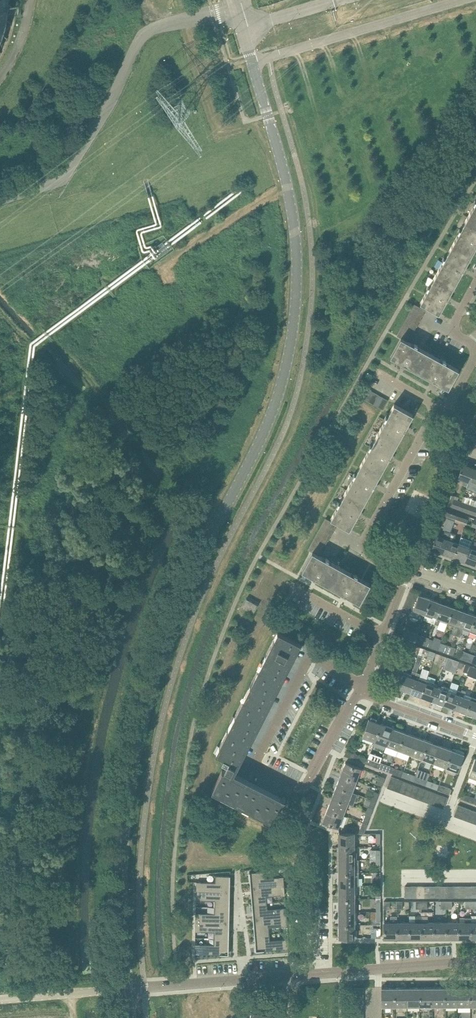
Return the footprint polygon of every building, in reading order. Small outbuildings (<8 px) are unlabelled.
[(12,5),(12,0),(0,0),(0,52),(3,45),(7,35),(10,25),(11,15),(12,5)] [(468,217),(475,221),(475,201),(468,217)] [(452,245),(470,256),(475,246),(475,221),(468,217),(452,245)] [(452,245),(436,274),(455,284),(462,272),(463,273),(465,269),(464,268),(470,256),(452,245)] [(455,284),(436,274),(420,303),(439,313),(446,300),(447,301),(449,297),(448,296),(455,284)] [(425,310),(414,304),(411,310),(422,316),(425,310)] [(411,310),(408,315),(419,321),(422,316),(411,310)] [(408,315),(405,320),(416,326),(419,321),(408,315)] [(405,320),(402,326),(413,332),(416,326),(405,320)] [(402,326),(399,331),(411,337),(413,332),(402,326)] [(407,365),(422,374),(432,355),(417,346),(418,345),(414,344),(414,345),(408,342),(411,337),(399,331),(397,336),(401,338),(391,356),(403,363),(403,365),(406,367),(407,365)] [(431,380),(435,382),(436,381),(448,388),(459,369),(446,362),(446,361),(443,359),(442,361),(432,355),(422,374),(432,379),(431,380)] [(363,400),(368,402),(374,393),(369,390),(363,400)] [(368,402),(373,405),(379,395),(374,393),(368,402)] [(373,405),(378,408),(383,398),(379,395),(373,405)] [(383,398),(378,408),(382,410),(388,400),(383,398)] [(394,404),(378,433),(397,443),(404,431),(405,431),(407,428),(406,427),(413,414),(394,404)] [(378,433),(362,461),(381,472),(388,459),(389,460),(391,456),(390,455),(397,443),(378,433)] [(362,461),(347,490),(365,500),(372,488),(373,488),(375,485),(374,484),(381,472),(362,461)] [(468,486),(469,482),(474,468),(463,464),(458,478),(464,480),(462,484),(467,486),(468,486)] [(475,484),(475,469),(474,468),(469,482),(468,486),(472,488),(474,484),(475,484)] [(365,500),(347,490),(331,518),(349,529),(356,516),(358,517),(360,513),(358,512),(365,500)] [(451,506),(459,509),(462,502),(454,499),(451,506)] [(459,509),(470,513),(472,506),(462,502),(459,509)] [(455,520),(458,513),(446,509),(444,516),(455,520)] [(468,517),(458,513),(455,520),(466,524),(468,517)] [(325,518),(323,524),(334,530),(336,525),(337,525),(325,518)] [(323,524),(320,529),(331,535),(334,530),(323,524)] [(320,529),(317,534),(328,540),(331,535),(320,529)] [(443,554),(451,532),(445,530),(442,537),(436,535),(431,549),(443,554)] [(443,554),(454,557),(459,544),(453,541),(456,534),(451,532),(443,554)] [(317,534),(314,539),(325,545),(328,540),(317,534)] [(469,547),(471,541),(461,537),(459,544),(454,557),(465,561),(470,548),(469,547)] [(314,539),(311,545),(322,551),(325,545),(314,539)] [(318,579),(331,586),(341,568),(328,561),(329,559),(326,558),(325,559),(319,556),(322,551),(311,545),(308,550),(312,552),(302,570),(315,577),(314,579),(318,581),(318,579)] [(475,565),(475,550),(470,548),(465,561),(475,565)] [(341,568),(331,586),(343,593),(342,594),(346,596),(347,595),(360,602),(370,583),(357,576),(358,575),(355,574),(354,575),(341,568)] [(425,615),(431,599),(419,595),(413,611),(425,615)] [(241,607),(253,614),(258,605),(246,598),(241,607)] [(435,624),(442,604),(431,599),(425,615),(431,618),(430,622),(435,624)] [(448,624),(454,608),(442,604),(435,624),(438,625),(438,627),(444,629),(447,623),(448,624)] [(456,635),(465,612),(454,608),(448,624),(454,626),(451,633),(456,635)] [(475,616),(465,612),(456,635),(460,636),(462,629),(470,632),(475,616)] [(403,637),(415,642),(418,634),(406,629),(403,637)] [(212,790),(273,821),(284,799),(284,798),(283,799),(236,775),(241,765),(237,764),(299,643),(300,644),(300,643),(277,631),(216,753),(224,757),(222,761),(227,764),(224,771),(222,770),(212,790)] [(415,642),(427,646),(430,638),(418,634),(415,642)] [(427,646),(438,650),(441,642),(430,638),(427,646)] [(438,650),(449,654),(452,646),(441,642),(438,650)] [(423,657),(426,649),(420,647),(419,650),(415,648),(413,653),(420,656),(414,670),(417,671),(422,657),(423,657)] [(436,653),(426,649),(423,657),(433,661),(436,653)] [(460,658),(472,663),(475,655),(463,650),(460,658)] [(445,665),(444,668),(455,672),(458,661),(448,657),(445,665)] [(456,670),(461,672),(464,663),(459,661),(456,670)] [(471,666),(468,673),(467,675),(475,679),(475,668),(471,666)] [(387,683),(398,688),(404,672),(397,669),(396,672),(391,670),(387,683)] [(404,672),(398,688),(410,692),(416,676),(404,672)] [(410,692),(421,696),(426,681),(419,678),(421,674),(417,672),(416,676),(410,692)] [(421,696),(433,700),(437,687),(438,684),(434,682),(433,683),(426,681),(421,696)] [(433,700),(444,704),(449,689),(442,686),(441,689),(437,687),(433,700)] [(449,689),(444,704),(455,709),(462,691),(457,690),(456,692),(449,689)] [(455,709),(466,713),(472,697),(464,695),(466,691),(462,689),(462,691),(455,709)] [(466,713),(475,716),(475,699),(472,697),(466,713)] [(362,736),(375,741),(381,724),(369,719),(362,736)] [(375,741),(386,745),(393,728),(381,724),(375,741)] [(386,745),(398,749),(404,732),(393,728),(386,745)] [(398,749),(410,754),(416,737),(404,732),(398,749)] [(410,754),(422,758),(428,741),(416,737),(410,754)] [(422,758),(434,762),(440,745),(428,741),(422,758)] [(434,762),(445,767),(452,750),(440,745),(434,762)] [(452,750),(445,767),(458,771),(464,754),(452,750)] [(354,759),(366,764),(368,758),(356,754),(354,759)] [(366,764),(378,768),(380,763),(368,758),(366,764)] [(345,762),(341,774),(356,780),(361,768),(345,762)] [(378,768),(390,772),(392,767),(380,763),(378,768)] [(390,772),(401,777),(403,771),(392,767),(390,772)] [(401,777),(413,781),(415,776),(403,771),(401,777)] [(341,774),(336,786),(352,792),(356,780),(341,774)] [(377,784),(382,786),(385,778),(380,776),(377,784)] [(413,781),(425,785),(427,780),(415,776),(413,781)] [(387,788),(393,790),(397,779),(391,777),(387,788)] [(393,790),(399,792),(403,781),(397,779),(393,790)] [(425,785),(437,790),(439,785),(427,780),(425,785)] [(399,792),(404,794),(408,783),(403,781),(399,792)] [(404,794),(410,796),(414,785),(408,783),(404,794)] [(410,796),(415,798),(420,787),(414,785),(410,796)] [(439,785),(437,790),(449,794),(451,789),(439,785)] [(336,786),(332,797),(347,803),(352,792),(336,786)] [(415,798),(421,800),(425,789),(420,787),(415,798)] [(421,800),(427,802),(431,791),(425,789),(421,800)] [(427,802),(433,805),(437,793),(431,791),(427,802)] [(433,805),(438,807),(442,795),(437,793),(433,805)] [(460,798),(472,803),(474,797),(462,793),(460,798)] [(438,807),(444,809),(448,797),(442,795),(438,807)] [(332,797),(327,809),(343,815),(347,803),(332,797)] [(454,816),(460,818),(464,807),(458,805),(454,816)] [(460,818),(465,820),(469,809),(464,807),(460,818)] [(343,815),(327,809),(323,821),(338,827),(343,815)] [(465,820),(471,822),(475,811),(469,809),(465,820)] [(365,814),(362,822),(367,824),(370,816),(365,814)] [(367,824),(362,822),(358,833),(364,833),(367,824)] [(339,833),(339,847),(354,847),(354,841),(357,841),(357,833),(339,833)] [(339,847),(339,860),(357,860),(357,852),(354,852),(354,847),(339,847)] [(339,860),(339,873),(358,873),(358,860),(357,860),(339,860)] [(264,871),(249,872),(251,888),(284,886),(284,876),(265,878),(264,871)] [(339,873),(339,885),(357,885),(358,885),(358,873),(339,873)] [(196,882),(196,891),(230,892),(230,876),(215,875),(215,882),(196,882)] [(339,885),(339,899),(354,899),(354,894),(357,894),(357,885),(339,885)] [(284,886),(251,888),(252,904),(267,903),(267,896),(285,895),(284,886)] [(196,891),(196,900),(215,901),(214,907),(230,907),(230,892),(196,891)] [(339,899),(339,912),(357,912),(357,903),(354,903),(354,899),(339,899)] [(267,903),(252,904),(253,920),(287,917),(286,908),(268,909),(267,903)] [(196,913),(196,922),(229,923),(230,907),(214,907),(214,913),(196,913)] [(339,912),(340,925),(354,925),(354,920),(357,920),(357,912),(339,912)] [(415,922),(410,922),(410,938),(422,938),(422,915),(415,916),(415,922)] [(428,915),(422,915),(422,938),(434,938),(434,922),(428,922),(428,915)] [(397,938),(397,922),(397,916),(390,916),(390,922),(384,923),(384,938),(397,938)] [(287,917),(253,920),(254,935),(269,934),(269,927),(287,926),(287,917)] [(465,922),(459,922),(459,938),(471,938),(471,917),(465,917),(465,922)] [(196,922),(195,931),(214,932),(214,938),(229,939),(229,923),(196,922)] [(410,922),(397,922),(397,938),(410,938),(410,922)] [(447,922),(434,922),(434,938),(447,938),(447,922)] [(459,922),(447,922),(447,938),(459,938),(459,922)] [(354,925),(340,925),(340,938),(357,938),(357,930),(354,930),(354,925)] [(269,934),(254,935),(256,951),(289,948),(288,939),(270,940),(269,934)] [(195,944),(195,954),(229,955),(229,939),(214,938),(214,945),(195,944)] [(458,987),(445,988),(445,1006),(458,1006),(458,987)] [(470,987),(458,987),(458,1006),(470,1006),(470,987)] [(395,1006),(395,988),(382,988),(382,1006),(395,1006)] [(407,988),(395,988),(395,1006),(407,1006),(407,988)] [(420,988),(407,988),(407,1006),(420,1006),(420,988)] [(432,988),(420,988),(420,1006),(432,1006),(432,988)] [(445,988),(432,988),(432,1006),(445,1006),(445,988)] [(251,1007),(250,1017),(274,1017),(275,1011),(251,1007)]
